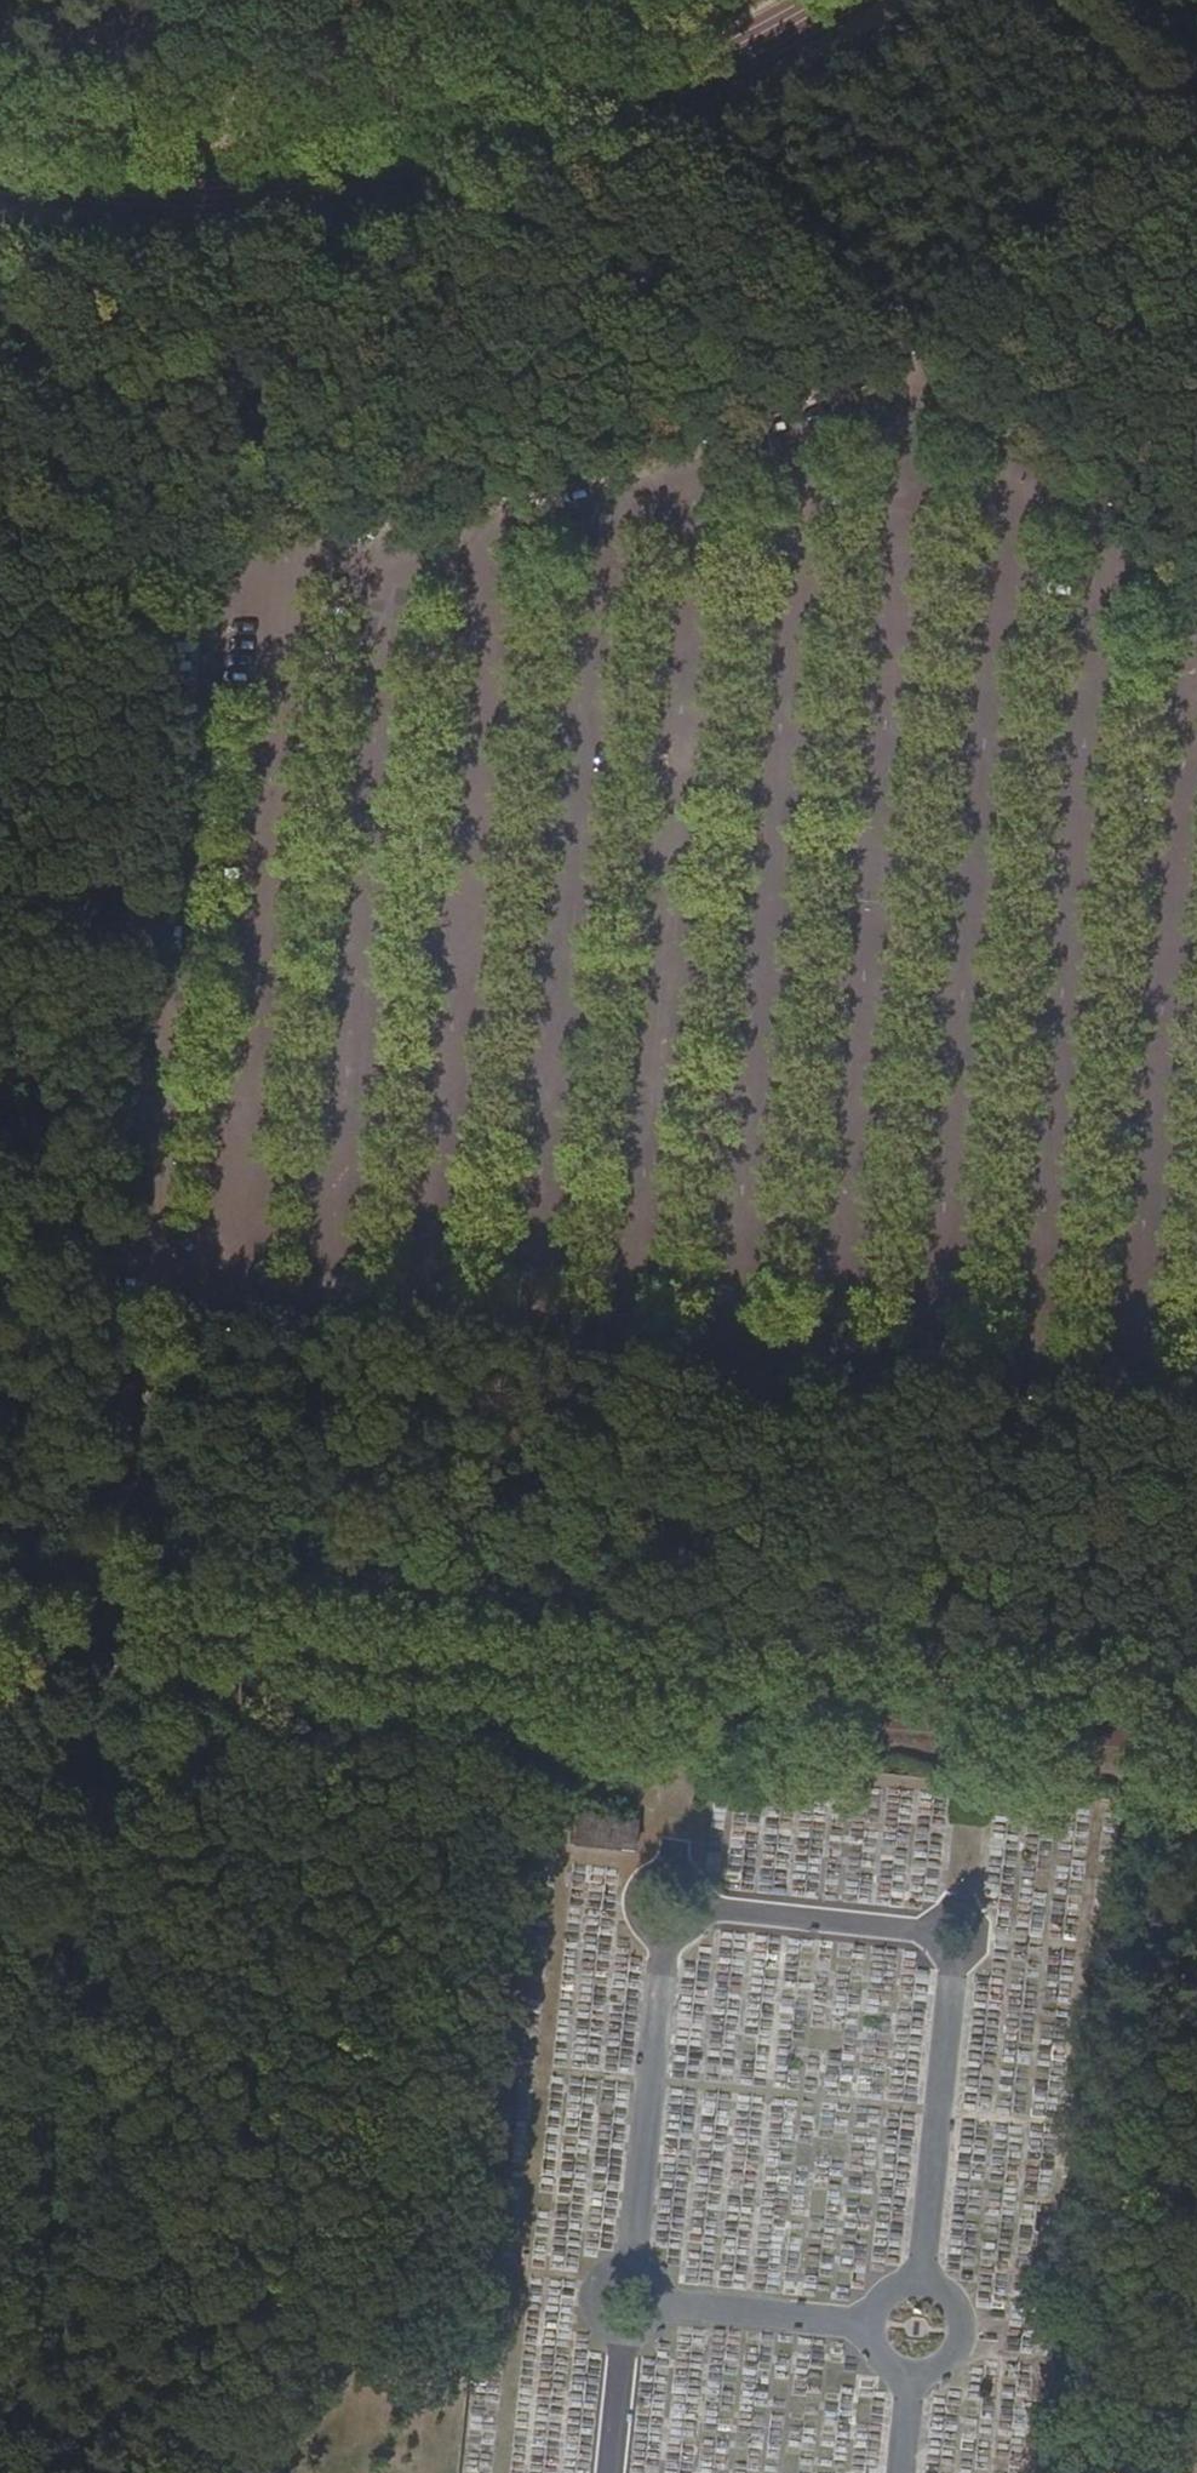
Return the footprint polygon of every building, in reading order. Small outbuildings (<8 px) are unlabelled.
[(576,1816),(574,1848),(635,1853),(638,1822),(576,1816)]
